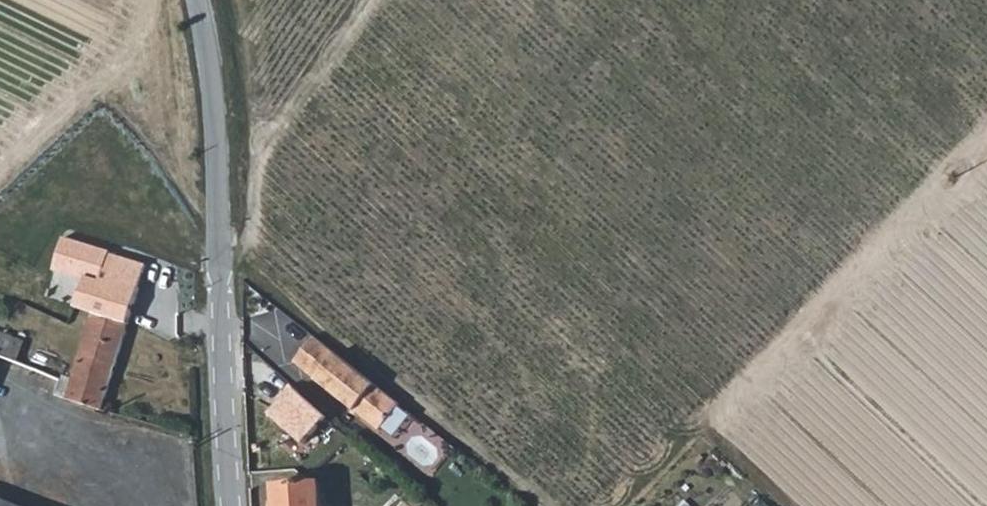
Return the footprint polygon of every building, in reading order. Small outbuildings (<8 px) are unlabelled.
[(61,240),(54,268),(104,283),(112,255),(61,240)] [(136,251),(133,261),(112,255),(104,283),(54,268),(47,297),(78,305),(76,308),(94,313),(73,379),(62,375),(56,394),(104,409),(147,273),(160,276),(164,259),(136,251)] [(403,402),(318,333),(297,358),(383,427),(403,402)] [(282,403),(278,408),(300,428),(305,423),(282,403)] [(296,434),(300,428),(278,408),(273,414),(281,421),(296,434)] [(296,434),(281,421),(264,439),(311,480),(314,477),(346,505),(370,505),(374,502),(296,434)] [(274,484),(276,505),(320,505),(317,481),(274,484)] [(0,496),(0,505),(25,505),(0,496)]
